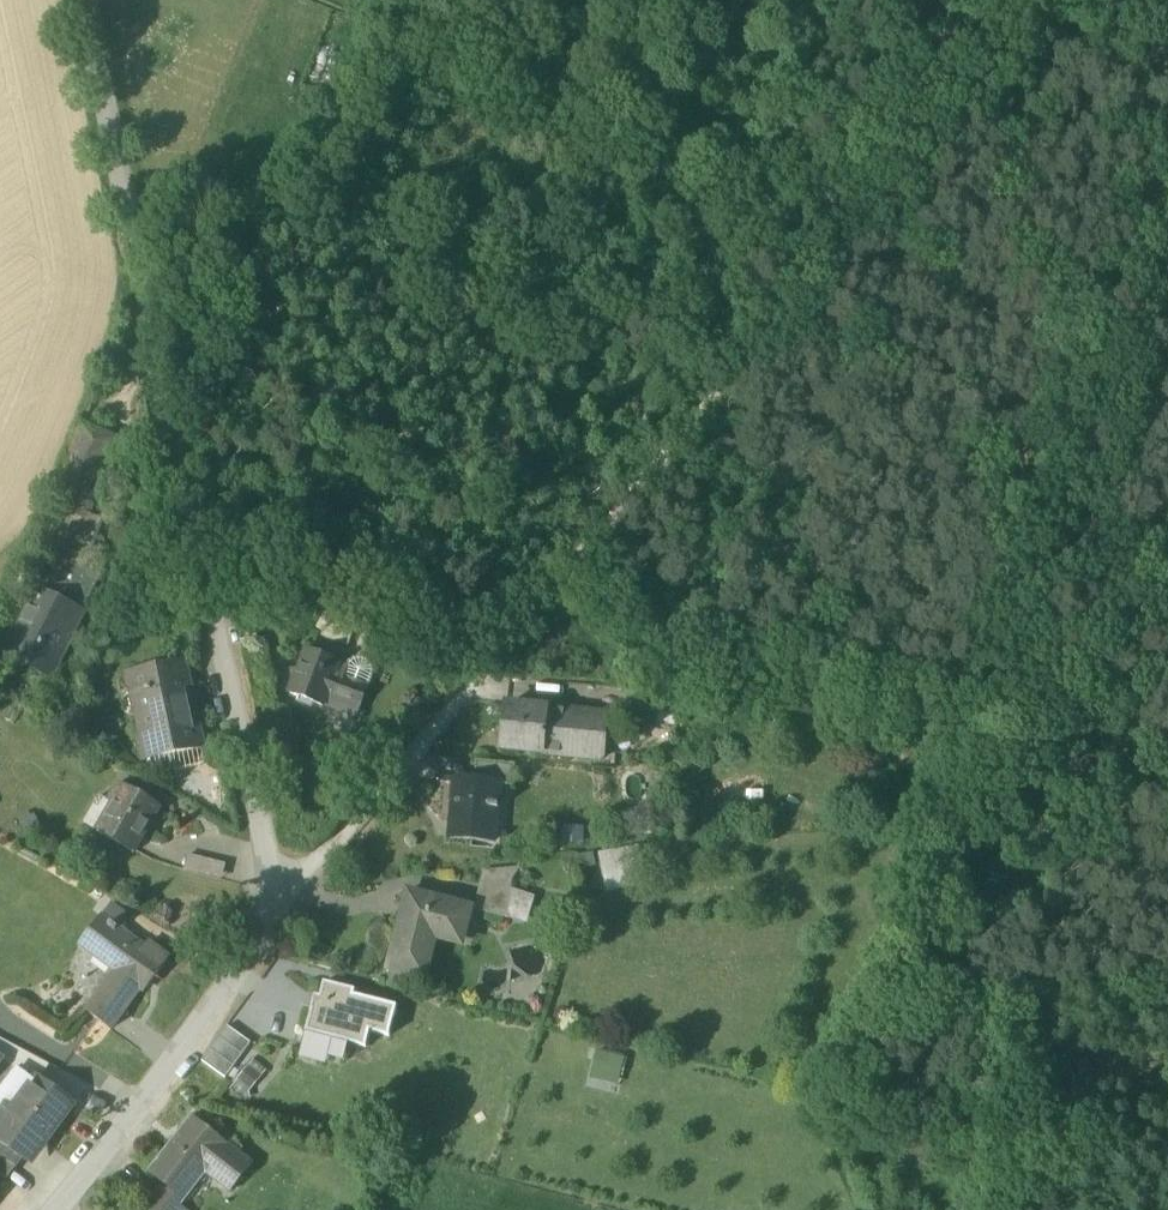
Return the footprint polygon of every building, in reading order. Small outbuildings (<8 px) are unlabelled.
[(324,56),(348,60),(355,19),(332,14),(324,56)] [(49,496),(64,504),(88,515),(119,439),(79,422),(49,496)] [(104,521),(88,515),(64,504),(43,554),(83,571),(85,567),(104,521)] [(29,588),(35,591),(36,590),(79,612),(93,581),(90,573),(83,571),(43,554),(42,555),(43,556),(55,561),(53,565),(41,560),(29,588)] [(43,556),(41,560),(53,565),(55,561),(43,556)] [(79,612),(84,614),(103,575),(85,567),(83,571),(90,573),(93,581),(79,612)] [(84,614),(79,612),(36,590),(35,591),(20,623),(18,623),(7,644),(16,648),(39,660),(57,668),(84,614)] [(287,614),(334,634),(344,611),(297,591),(287,614)] [(3,654),(11,658),(16,648),(7,644),(3,654)] [(35,669),(39,660),(16,648),(11,658),(35,669)] [(323,704),(341,711),(344,702),(358,707),(366,684),(344,676),(346,668),(338,665),(339,663),(306,651),(298,671),(296,670),(288,691),(290,691),(289,694),(322,706),(323,704)] [(39,660),(35,669),(53,677),(57,668),(39,660)] [(145,739),(146,741),(196,732),(184,665),(133,674),(137,693),(141,693),(144,711),(140,711),(145,739)] [(344,702),(341,711),(355,716),(358,707),(344,702)] [(504,749),(543,753),(547,709),(508,705),(504,749)] [(543,753),(602,759),(606,715),(547,709),(543,753)] [(138,740),(141,757),(199,747),(196,732),(146,741),(145,739),(138,740)] [(201,761),(199,747),(141,757),(144,771),(201,761)] [(500,784),(513,786),(515,766),(478,762),(476,780),(495,783),(500,783),(500,784)] [(461,839),(494,842),(498,806),(493,806),(495,783),(476,780),(459,779),(456,804),(454,804),(452,825),(456,825),(456,824),(462,825),(461,839)] [(97,830),(134,852),(160,808),(118,784),(108,801),(112,804),(97,830)] [(112,804),(108,801),(99,796),(83,822),(97,830),(112,804)] [(456,825),(452,825),(451,838),(461,839),(462,825),(456,824),(456,825)] [(584,825),(562,825),(562,841),(584,841),(584,825)] [(599,850),(604,889),(639,885),(635,845),(599,850)] [(187,867),(200,871),(204,856),(190,853),(187,867)] [(200,871),(224,877),(227,862),(204,856),(200,871)] [(483,869),(474,907),(505,916),(512,888),(513,878),(520,866),(483,869)] [(512,888),(505,916),(527,922),(535,894),(512,888)] [(388,969),(415,976),(427,925),(463,934),(470,907),(407,892),(388,969)] [(111,902),(101,915),(113,924),(119,929),(118,931),(120,933),(132,917),(111,902)] [(83,939),(95,949),(113,924),(101,915),(83,939)] [(87,1012),(110,1029),(147,980),(151,983),(167,960),(147,945),(144,950),(120,933),(118,931),(119,929),(113,924),(95,949),(120,968),(87,1012)] [(349,1043),(366,1047),(370,1031),(389,1036),(397,1006),(354,995),(355,990),(324,982),(316,1010),(311,1009),(305,1031),(349,1043)] [(251,1043),(227,1026),(202,1061),(225,1079),(251,1043)] [(349,1043),(305,1031),(299,1056),(327,1063),(328,1056),(344,1060),(349,1043)] [(252,1057),(231,1091),(247,1100),(267,1066),(252,1057)] [(36,1083),(16,1068),(0,1089),(0,1105),(4,1108),(13,1115),(36,1083)] [(13,1115),(4,1108),(0,1113),(0,1141),(25,1155),(38,1136),(44,1141),(69,1106),(36,1083),(13,1115)] [(158,1180),(182,1200),(205,1172),(218,1182),(238,1156),(193,1120),(150,1174),(158,1180)] [(14,1168),(15,1168),(25,1155),(0,1141),(0,1159),(14,1168)] [(238,1156),(218,1182),(230,1191),(250,1166),(238,1156)] [(14,1168),(0,1159),(0,1178),(7,1181),(14,1168)] [(193,1208),(182,1200),(158,1180),(134,1209),(192,1209),(193,1208)]
